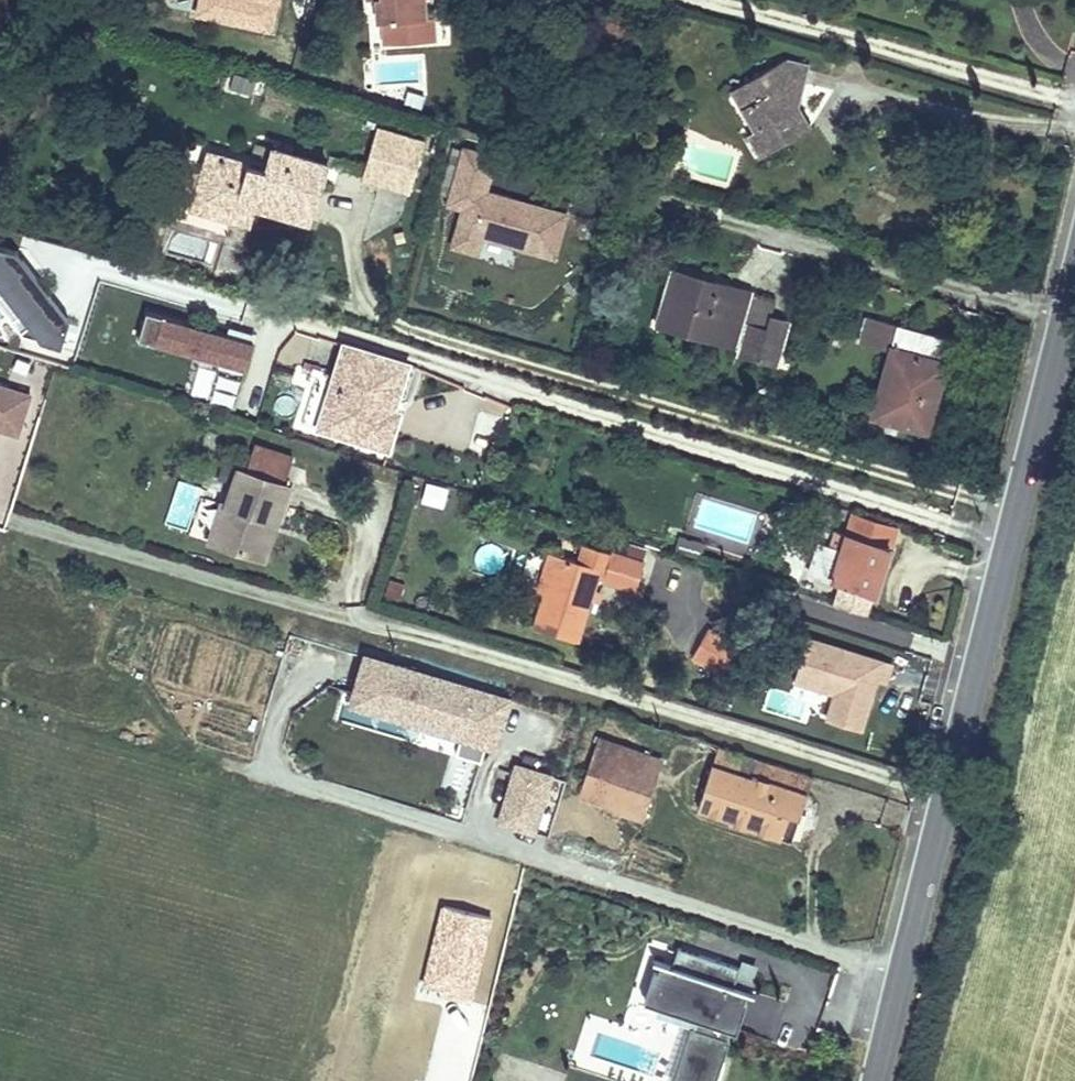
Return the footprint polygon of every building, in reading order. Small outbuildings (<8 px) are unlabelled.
[(371,21),(379,24),(380,44),(428,41),(427,18),(418,18),(418,10),(412,10),(411,0),(370,0),(371,21)] [(788,91),(794,92),(800,72),(776,65),(731,89),(741,107),(735,111),(749,133),(740,138),(752,160),(800,134),(789,117),(788,118),(783,108),(788,91)] [(741,107),(731,89),(723,93),(735,111),(741,107)] [(789,117),(794,92),(788,91),(783,108),(788,118),(789,117)] [(361,177),(411,192),(427,138),(378,123),(361,177)] [(503,151),(464,141),(447,202),(462,206),(449,245),(482,254),(487,239),(559,260),(572,211),(492,190),(503,151)] [(288,183),(224,161),(221,174),(181,162),(165,213),(223,230),(226,219),(272,232),(288,183)] [(0,231),(0,300),(42,353),(75,328),(0,231)] [(667,268),(663,284),(698,294),(703,280),(667,268)] [(743,293),(703,280),(698,294),(663,284),(650,328),(726,353),(743,293)] [(248,368),(256,335),(152,311),(144,344),(248,368)] [(915,437),(926,395),(940,400),(954,350),(897,332),(869,424),(915,437)] [(406,372),(340,352),(318,423),(384,442),(406,372)] [(21,436),(33,389),(0,381),(0,431),(21,436)] [(940,400),(926,395),(915,437),(927,443),(940,400)] [(503,411),(476,408),(472,440),(499,444),(503,411)] [(286,476),(295,454),(256,439),(247,462),(286,476)] [(207,543),(251,557),(263,521),(273,525),(285,487),(236,470),(225,506),(220,504),(207,543)] [(424,480),(418,501),(441,509),(448,487),(424,480)] [(897,531),(853,518),(842,551),(819,546),(809,580),(876,599),(897,531)] [(261,561),(273,525),(263,521),(251,557),(261,561)] [(677,534),(672,550),(699,558),(703,542),(677,534)] [(477,545),(476,570),(502,571),(504,547),(477,545)] [(555,559),(541,602),(530,635),(573,648),(587,608),(594,610),(598,598),(591,596),(597,576),(604,579),(610,560),(580,552),(575,567),(555,559)] [(541,602),(555,559),(543,556),(529,599),(541,602)] [(724,654),(732,638),(703,625),(687,659),(723,676),(732,657),(724,654)] [(820,719),(864,732),(886,659),(891,661),(893,657),(790,626),(782,652),(797,657),(789,682),(828,693),(820,719)] [(495,754),(511,693),(357,653),(341,714),(495,754)] [(787,842),(807,777),(716,749),(696,812),(787,842)] [(512,761),(494,822),(535,834),(553,773),(512,761)] [(608,788),(655,803),(662,779),(615,765),(608,788)] [(655,803),(608,788),(600,815),(647,830),(655,803)] [(763,959),(743,954),(740,961),(680,941),(674,960),(655,954),(642,998),(658,1002),(655,1011),(691,1022),(672,1079),(677,1080),(717,1080),(734,1024),(742,1027),(763,959)]
